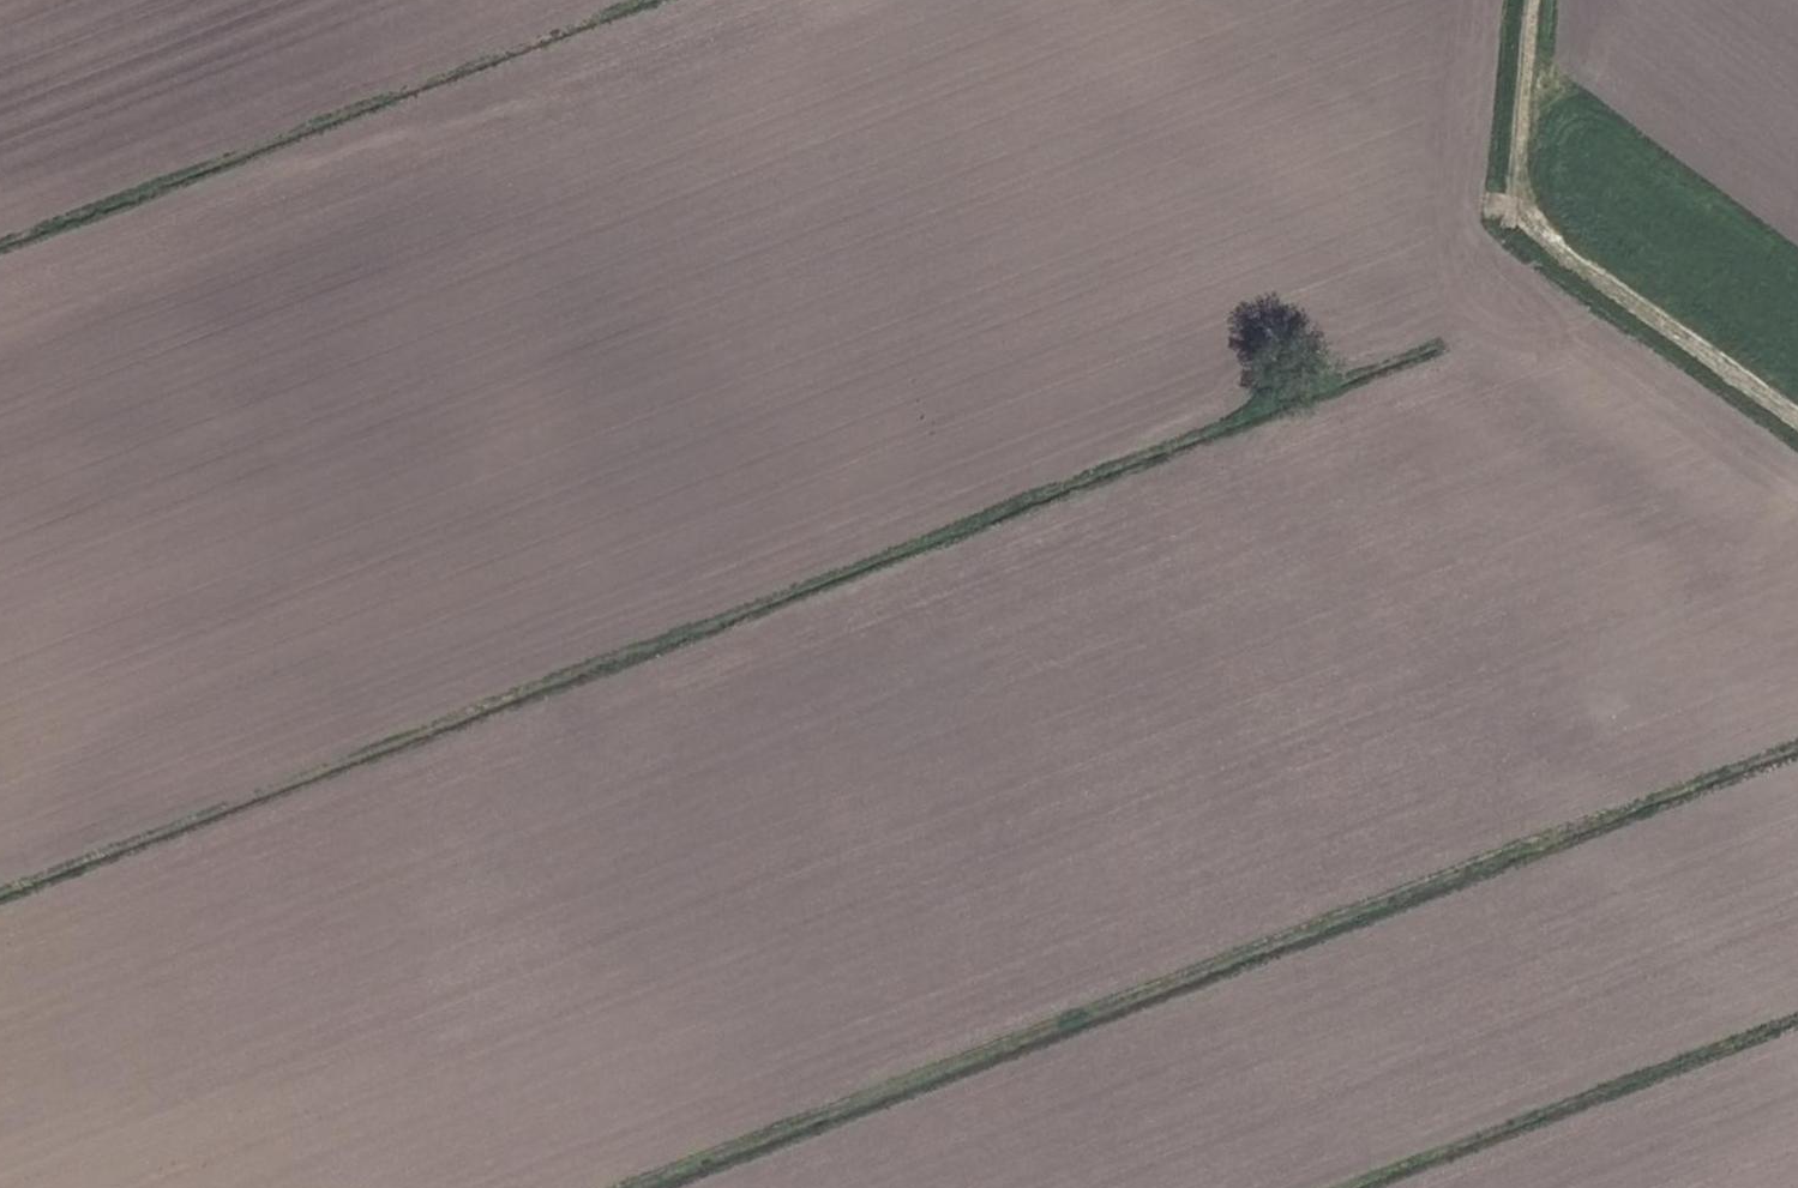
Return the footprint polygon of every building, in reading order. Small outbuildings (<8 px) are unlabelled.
[(1619,727),(1632,737),(1643,720),(1631,711),(1619,727)]
